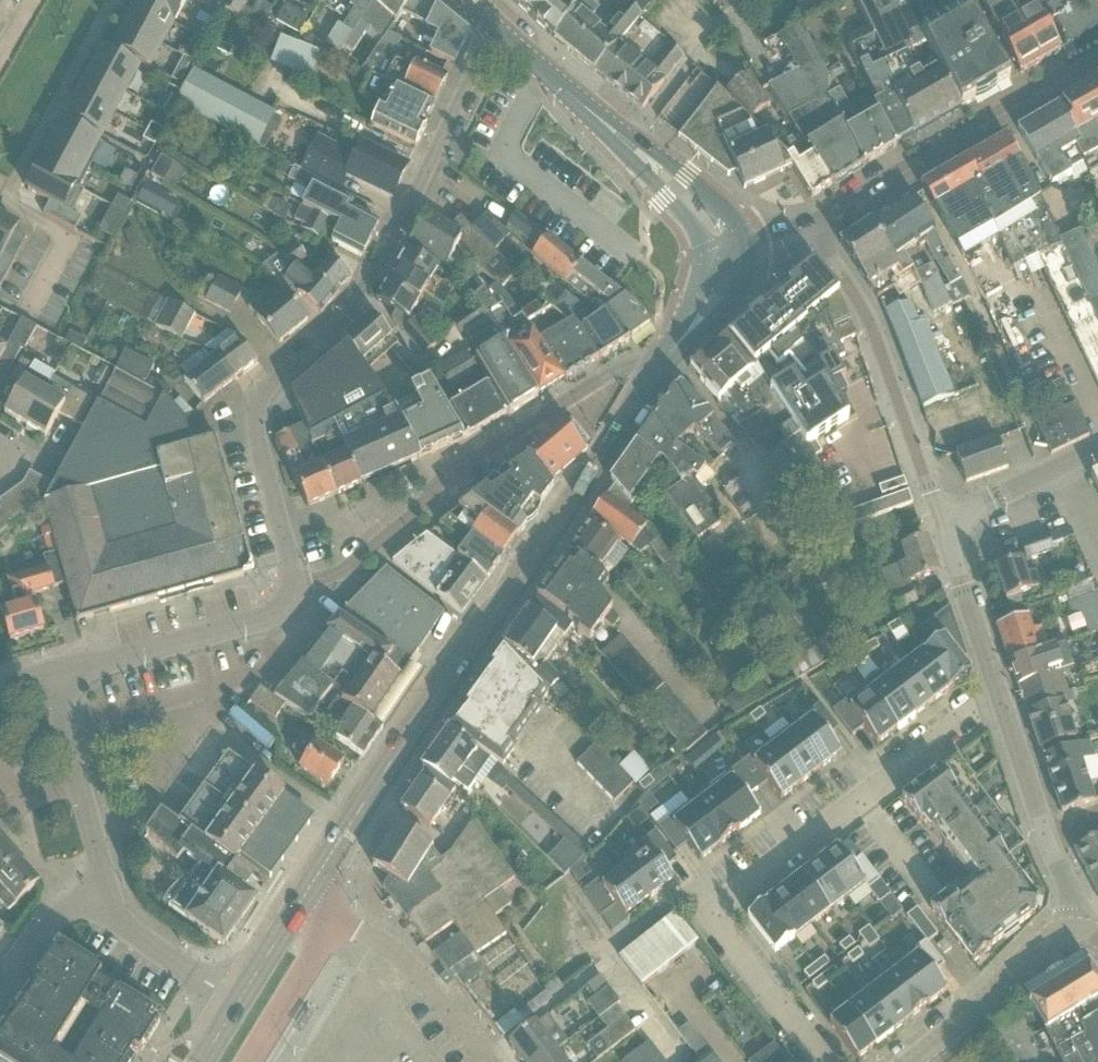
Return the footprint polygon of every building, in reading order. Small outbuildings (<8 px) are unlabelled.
[(176,25),(189,1),(187,0),(138,0),(136,4),(176,25)] [(224,0),(195,0),(218,12),(224,0)] [(222,9),(241,19),(260,28),(271,9),(257,1),(251,12),(246,9),(251,0),(227,0),(222,9)] [(320,52),(337,60),(343,50),(354,33),(373,4),(373,3),(375,0),(352,0),(349,5),(354,9),(343,27),(338,24),(320,52)] [(361,23),(369,30),(383,42),(389,34),(402,15),(412,0),(379,0),(376,5),(374,4),(361,23)] [(469,35),(426,0),(412,0),(402,15),(428,28),(426,31),(440,38),(431,55),(453,66),(469,35)] [(517,5),(535,21),(555,0),(521,0),(517,5)] [(577,9),(568,0),(555,0),(535,21),(554,38),(577,9)] [(593,72),(634,24),(654,0),(626,0),(621,7),(619,4),(608,17),(612,20),(603,31),(590,20),(599,9),(589,0),(584,0),(583,1),(577,9),(554,38),(593,72)] [(801,20),(840,0),(796,0),(801,20)] [(874,37),(887,64),(881,67),(894,94),(893,95),(914,136),(961,109),(950,89),(936,62),(934,63),(925,46),(934,41),(934,39),(914,0),(913,0),(855,0),(874,37)] [(914,0),(934,39),(934,41),(971,102),(990,92),(1009,81),(972,16),(969,9),(965,11),(964,9),(959,13),(953,0),(913,0),(914,0)] [(1009,56),(1020,75),(1041,62),(1009,0),(982,0),(1009,56)] [(1041,62),(1061,51),(1042,15),(1036,0),(1009,0),(1041,62)] [(1042,15),(1046,13),(1065,46),(1066,48),(1097,29),(1097,17),(1088,0),(1036,0),(1042,15)] [(1097,17),(1097,0),(1088,0),(1097,17)] [(176,25),(136,4),(124,25),(164,46),(176,25)] [(285,5),(276,20),(298,33),(307,17),(285,5)] [(829,77),(826,71),(822,63),(817,52),(822,50),(818,42),(813,45),(802,23),(778,35),(797,71),(767,85),(805,142),(832,185),(864,165),(827,96),(829,77)] [(628,31),(593,72),(616,90),(642,110),(656,93),(683,58),(684,57),(667,43),(647,69),(638,62),(625,51),(620,47),(636,26),(634,24),(628,31)] [(164,46),(124,25),(112,48),(151,70),(164,46)] [(309,32),(301,36),(308,48),(316,43),(309,32)] [(354,33),(343,50),(353,56),(363,39),(354,33)] [(395,51),(401,39),(389,34),(383,42),(378,49),(362,71),(380,78),(394,85),(435,104),(447,78),(428,69),(418,63),(412,74),(394,64),(395,62),(395,51)] [(876,102),(897,145),(899,144),(900,145),(914,136),(893,95),(894,94),(881,67),(887,64),(874,37),(850,50),(876,102)] [(200,38),(194,47),(203,52),(208,42),(200,38)] [(271,61),(311,77),(320,54),(281,38),(271,61)] [(142,70),(101,47),(88,71),(129,93),(142,70)] [(184,57),(177,69),(186,74),(192,62),(184,57)] [(117,115),(129,93),(88,71),(76,93),(117,115)] [(260,148),(265,150),(282,119),(277,116),(278,116),(193,71),(183,90),(179,98),(176,104),(260,149),(260,148)] [(770,105),(747,75),(727,91),(750,121),(770,105)] [(1063,104),(1073,122),(1071,124),(1081,145),(1075,149),(1085,165),(1089,175),(1095,172),(1097,170),(1097,86),(1096,84),(1063,104)] [(424,126),(435,104),(394,85),(383,107),(381,106),(371,126),(416,148),(426,127),(424,126)] [(181,92),(169,86),(165,94),(176,101),(181,92)] [(786,157),(777,149),(716,90),(692,120),(679,137),(728,176),(737,172),(745,189),(792,168),(786,157)] [(838,90),(827,96),(864,165),(896,147),(895,146),(897,145),(876,102),(873,104),(878,113),(876,114),(858,125),(840,90),(838,90)] [(117,115),(76,93),(63,117),(104,140),(117,115)] [(1063,104),(1018,130),(1029,148),(1052,187),(1071,176),(1073,180),(1087,173),(1089,176),(1089,175),(1085,165),(1075,149),(1081,145),(1071,124),(1073,122),(1063,104)] [(48,146),(89,169),(103,143),(62,121),(61,122),(48,146)] [(151,124),(147,131),(159,138),(163,131),(151,124)] [(159,138),(147,131),(142,139),(155,146),(159,138)] [(294,169),(330,188),(334,190),(341,175),(391,199),(407,167),(388,158),(356,143),(353,147),(360,150),(356,157),(316,136),(299,169),(295,167),(294,169)] [(990,146),(967,160),(980,183),(974,187),(971,188),(981,204),(989,224),(990,224),(994,233),(995,232),(1007,257),(1012,269),(1033,259),(1037,257),(1062,245),(1060,241),(1044,208),(1028,179),(1030,178),(1017,155),(1006,137),(990,146)] [(786,157),(792,168),(811,199),(832,185),(805,142),(796,147),(791,140),(777,149),(786,157)] [(79,188),(89,169),(48,146),(38,166),(79,188)] [(164,184),(175,165),(162,157),(151,176),(164,184)] [(967,160),(937,177),(915,192),(935,232),(942,248),(960,280),(968,298),(969,298),(980,325),(999,316),(989,292),(993,291),(1017,280),(1012,269),(1007,257),(1002,259),(988,227),(987,226),(989,224),(981,204),(971,188),(974,187),(980,183),(967,160)] [(48,204),(43,213),(74,230),(81,218),(72,213),(84,191),(79,188),(38,166),(24,191),(48,204)] [(289,178),(309,189),(301,206),(317,214),(316,215),(331,221),(341,226),(370,242),(378,225),(349,210),(352,205),(328,193),(330,188),(294,169),(289,178)] [(130,173),(123,185),(131,189),(138,178),(130,173)] [(145,186),(137,202),(170,220),(179,204),(145,186)] [(269,213),(302,231),(301,232),(320,242),(327,230),(336,235),(332,243),(360,258),(370,242),(341,226),(331,221),(316,215),(317,214),(301,206),(283,196),(279,203),(275,201),(269,213)] [(118,197),(113,207),(125,214),(131,204),(118,197)] [(925,244),(950,287),(944,289),(951,305),(968,298),(960,280),(942,248),(935,232),(912,197),(870,225),(900,269),(903,274),(913,268),(903,253),(917,243),(919,248),(925,244)] [(113,207),(108,216),(120,223),(125,214),(113,207)] [(425,213),(409,245),(429,256),(447,266),(453,254),(461,240),(449,228),(425,213)] [(535,232),(537,230),(515,214),(506,225),(538,249),(533,255),(588,302),(602,314),(609,309),(630,342),(651,327),(636,311),(625,298),(581,265),(548,238),(546,240),(535,232)] [(472,230),(493,251),(509,235),(503,229),(487,215),(472,229),(472,230)] [(14,261),(4,256),(20,227),(0,216),(0,287),(14,261)] [(515,274),(507,265),(493,251),(472,230),(472,229),(460,218),(449,228),(461,240),(477,267),(500,289),(515,274)] [(877,300),(880,297),(894,288),(892,284),(896,281),(892,274),(900,269),(870,225),(840,244),(877,300)] [(1097,273),(1079,232),(1060,241),(1062,245),(1067,257),(1073,268),(1079,280),(1084,292),(1090,304),(1097,300),(1097,273)] [(310,260),(308,262),(295,244),(278,257),(282,262),(284,267),(287,265),(291,262),(296,270),(298,269),(299,268),(307,275),(311,278),(311,277),(334,296),(336,297),(351,280),(327,259),(319,268),(310,260)] [(1062,245),(1037,257),(1043,268),(1067,257),(1062,245)] [(433,278),(438,270),(406,251),(395,270),(415,281),(411,287),(423,294),(444,306),(453,290),(433,278)] [(284,293),(291,301),(297,294),(321,315),(336,297),(334,296),(311,277),(311,278),(307,275),(299,268),(298,269),(296,270),(291,262),(287,265),(284,267),(282,262),(278,257),(263,269),(284,293)] [(1067,257),(1043,268),(1048,280),(1073,268),(1067,257)] [(951,305),(944,289),(933,266),(920,272),(920,273),(915,274),(935,315),(952,307),(951,305)] [(813,267),(779,295),(805,326),(808,333),(802,337),(834,397),(860,385),(839,344),(856,337),(837,295),(813,267)] [(1048,280),(1054,292),(1079,280),(1073,268),(1048,280)] [(411,287),(415,281),(395,270),(377,301),(396,312),(392,319),(424,356),(436,345),(411,315),(423,294),(411,287)] [(459,282),(479,308),(481,306),(490,299),(470,274),(459,282)] [(230,314),(239,297),(242,291),(219,279),(207,302),(230,314)] [(1054,292),(1059,304),(1084,292),(1079,280),(1054,292)] [(95,282),(91,289),(97,292),(101,285),(95,282)] [(1059,304),(1065,316),(1090,304),(1084,292),(1059,304)] [(293,305),(291,301),(284,293),(266,309),(259,299),(248,308),(255,316),(279,345),(307,321),(293,305)] [(589,319),(586,310),(566,293),(552,310),(567,324),(573,320),(599,359),(599,361),(630,342),(609,309),(602,314),(591,322),(589,319)] [(779,295),(729,336),(757,369),(807,446),(847,420),(841,411),(834,399),(835,398),(802,337),(808,333),(805,326),(779,295)] [(502,307),(498,309),(490,299),(481,306),(479,308),(478,308),(487,321),(492,328),(500,339),(538,397),(565,380),(522,317),(512,323),(502,307)] [(1090,304),(1095,316),(1097,322),(1097,300),(1090,304)] [(180,341),(194,315),(168,302),(162,313),(155,327),(180,341)] [(1065,316),(1071,328),(1095,316),(1090,304),(1065,316)] [(551,310),(541,316),(536,307),(521,315),(522,317),(565,380),(599,359),(573,320),(567,324),(552,310),(551,310)] [(467,335),(487,321),(478,308),(455,325),(462,336),(466,333),(467,335)] [(1,333),(15,340),(24,321),(9,314),(1,333)] [(391,352),(398,346),(372,316),(344,341),(349,347),(362,365),(367,372),(368,371),(391,352)] [(1076,339),(1097,329),(1097,322),(1095,316),(1071,328),(1076,339)] [(472,342),(492,328),(487,321),(467,335),(472,342)] [(1082,351),(1097,343),(1097,329),(1076,339),(1082,351)] [(70,332),(64,342),(73,347),(78,336),(70,332)] [(21,356),(32,337),(27,334),(17,354),(21,356)] [(244,345),(237,336),(216,353),(235,379),(258,362),(244,345)] [(729,336),(710,351),(735,386),(740,382),(762,413),(746,425),(743,421),(736,426),(765,461),(796,505),(829,482),(815,458),(808,447),(807,446),(757,369),(729,336)] [(509,415),(538,397),(500,339),(499,339),(501,343),(476,359),(508,413),(509,415)] [(1082,351),(1087,363),(1097,358),(1097,343),(1082,351)] [(15,362),(18,356),(0,346),(0,379),(4,381),(15,362)] [(446,410),(425,376),(398,346),(391,352),(415,378),(419,386),(410,391),(414,400),(395,412),(416,452),(420,458),(463,438),(446,410)] [(420,459),(420,458),(416,452),(395,412),(395,413),(371,374),(368,371),(367,372),(362,365),(349,347),(292,397),(304,425),(305,425),(307,429),(311,439),(334,427),(339,438),(346,452),(361,485),(420,459)] [(116,369),(145,383),(153,365),(125,351),(116,369)] [(690,368),(704,385),(719,402),(727,396),(741,415),(732,421),(736,426),(743,421),(746,425),(762,413),(740,382),(735,386),(710,351),(690,368)] [(465,352),(453,360),(466,380),(478,373),(479,372),(466,352),(465,352)] [(183,379),(190,387),(203,405),(235,379),(216,353),(183,379)] [(1087,363),(1093,375),(1097,372),(1097,358),(1087,363)] [(21,359),(19,364),(8,383),(19,390),(5,414),(25,426),(45,392),(25,380),(33,366),(21,359)] [(451,390),(466,380),(453,360),(438,369),(451,390)] [(39,378),(59,387),(64,376),(44,367),(39,378)] [(102,367),(92,384),(101,389),(111,372),(102,367)] [(162,397),(147,388),(115,371),(98,404),(108,410),(125,415),(148,444),(153,439),(184,424),(182,418),(162,397)] [(152,380),(147,388),(162,397),(167,388),(152,380)] [(485,427),(508,413),(490,383),(467,397),(485,427)] [(679,383),(654,419),(675,449),(708,470),(714,465),(687,436),(693,430),(721,458),(736,444),(725,430),(695,400),(679,383)] [(78,426),(89,407),(93,401),(73,389),(65,404),(45,392),(25,426),(46,438),(59,414),(78,426)] [(464,440),(485,427),(467,397),(446,410),(463,438),(464,440)] [(125,415),(108,410),(98,404),(88,422),(63,468),(53,486),(44,503),(112,487),(126,470),(148,444),(125,415)] [(1051,455),(1089,436),(1074,405),(1036,423),(1050,452),(1051,455)] [(669,470),(671,471),(674,475),(681,485),(666,495),(697,539),(723,521),(700,488),(715,477),(708,470),(675,449),(654,419),(637,443),(659,459),(659,460),(669,470)] [(539,471),(553,491),(559,483),(553,478),(587,450),(563,422),(526,453),(530,459),(539,471)] [(212,431),(189,437),(184,424),(153,439),(148,444),(126,470),(162,598),(246,575),(250,567),(217,442),(216,442),(212,431)] [(311,439),(307,429),(305,425),(304,425),(277,437),(308,508),(335,496),(321,465),(321,464),(313,445),(311,439)] [(339,438),(334,427),(311,439),(313,445),(325,440),(327,445),(339,438)] [(998,439),(956,453),(966,483),(1008,469),(998,439)] [(815,442),(808,447),(815,458),(822,454),(815,442)] [(659,460),(659,459),(637,443),(610,481),(615,486),(631,505),(659,460)] [(361,485),(346,452),(321,464),(321,465),(335,496),(336,496),(361,485)] [(469,504),(517,540),(526,526),(526,522),(533,512),(535,509),(540,509),(553,491),(539,471),(530,459),(469,504)] [(78,622),(162,598),(126,470),(112,487),(44,503),(59,553),(58,554),(67,584),(78,622)] [(44,503),(53,486),(30,473),(23,484),(44,503)] [(902,478),(877,487),(880,496),(905,487),(902,478)] [(29,514),(44,503),(23,484),(13,492),(29,514)] [(593,519),(609,531),(640,553),(659,538),(648,523),(647,525),(627,509),(630,505),(630,506),(631,505),(615,486),(607,497),(591,518),(593,519)] [(906,491),(848,511),(853,524),(911,504),(906,491)] [(17,523),(29,514),(13,492),(1,500),(17,523)] [(17,523),(1,500),(0,502),(0,535),(17,523)] [(448,519),(502,560),(517,540),(469,504),(448,519)] [(448,519),(439,525),(466,546),(457,558),(487,580),(502,560),(448,519)] [(597,572),(618,543),(590,524),(569,552),(573,555),(578,558),(587,565),(597,572)] [(410,549),(393,563),(461,615),(487,580),(457,558),(427,535),(415,545),(410,549)] [(715,535),(701,545),(712,560),(721,554),(726,550),(715,535)] [(1053,551),(1049,536),(1022,545),(1026,560),(1053,551)] [(899,570),(884,575),(895,597),(892,599),(900,611),(918,601),(911,588),(909,589),(906,584),(908,583),(916,581),(937,574),(926,540),(905,547),(904,547),(906,554),(897,556),(900,565),(897,565),(899,570)] [(67,584),(58,554),(44,558),(48,570),(16,580),(20,592),(0,598),(0,608),(10,642),(44,632),(33,595),(67,584)] [(598,573),(597,572),(587,565),(578,558),(573,555),(569,561),(566,564),(563,562),(549,580),(604,620),(603,621),(612,628),(618,620),(596,590),(600,586),(604,580),(598,573)] [(678,583),(686,576),(673,558),(664,564),(678,583)] [(1032,591),(1032,590),(1042,587),(1036,571),(1026,574),(1021,559),(995,568),(1006,600),(1032,591)] [(445,614),(386,569),(351,604),(415,658),(445,614)] [(603,621),(604,620),(549,580),(536,598),(569,622),(571,626),(572,623),(589,642),(603,621)] [(1075,601),(1088,635),(1096,632),(1097,631),(1097,608),(1092,595),(1075,601)] [(536,598),(528,610),(504,644),(530,662),(526,668),(548,692),(561,680),(545,663),(547,661),(538,655),(556,630),(564,635),(571,626),(569,622),(536,598)] [(322,681),(332,689),(340,695),(343,698),(340,702),(381,732),(383,730),(381,728),(370,721),(415,658),(351,604),(339,617),(301,664),(322,681)] [(948,607),(924,626),(935,641),(923,651),(953,688),(970,674),(971,674),(969,671),(961,661),(965,658),(966,657),(949,607),(948,607)] [(997,625),(1010,664),(1064,643),(1063,639),(1047,644),(1047,645),(1040,648),(1029,615),(997,625)] [(899,621),(887,627),(891,634),(903,628),(899,621)] [(621,637),(600,655),(609,664),(630,646),(621,637)] [(875,640),(863,647),(868,655),(879,648),(875,640)] [(1017,686),(1060,672),(1060,671),(1072,666),(1070,660),(1064,643),(1010,664),(1017,686)] [(480,681),(478,684),(460,709),(463,710),(449,730),(466,742),(503,768),(517,749),(515,748),(521,740),(543,709),(541,708),(550,694),(504,645),(486,669),(488,671),(486,674),(480,681)] [(630,646),(609,664),(618,674),(638,656),(630,646)] [(863,647),(852,654),(857,662),(868,655),(863,647)] [(923,651),(905,665),(934,703),(953,688),(923,651)] [(808,681),(832,668),(824,653),(800,665),(808,681)] [(638,656),(618,674),(626,684),(647,666),(638,656)] [(332,689),(322,681),(301,664),(274,698),(285,705),(296,713),(297,711),(308,720),(332,689)] [(905,665),(887,679),(917,716),(934,703),(905,665)] [(647,666),(626,684),(635,694),(655,676),(647,666)] [(881,671),(862,685),(864,687),(898,731),(917,716),(887,679),(881,671)] [(1040,750),(1061,743),(1071,739),(1060,706),(1070,703),(1068,698),(1060,672),(1017,686),(1018,688),(1019,687),(1027,711),(1035,735),(1040,750)] [(655,676),(635,694),(643,704),(664,686),(655,676)] [(741,688),(753,702),(766,692),(754,678),(741,688)] [(664,686),(643,704),(652,714),(673,696),(664,686)] [(864,687),(833,712),(851,736),(863,726),(879,746),(898,731),(864,687)] [(260,688),(250,702),(275,720),(285,705),(274,698),(260,688)] [(364,758),(381,732),(340,702),(343,698),(340,695),(328,712),(344,723),(334,738),(364,758)] [(673,696),(652,714),(661,724),(681,706),(673,696)] [(819,705),(790,727),(822,770),(842,755),(828,736),(838,729),(819,705)] [(681,706),(661,724),(669,733),(690,715),(681,706)] [(760,709),(750,717),(755,724),(766,716),(760,709)] [(690,715),(669,733),(678,743),(698,725),(690,715)] [(698,725),(678,743),(686,753),(707,735),(698,725)] [(790,727),(770,743),(802,785),(822,770),(790,727)] [(478,751),(466,742),(449,730),(433,751),(474,780),(488,761),(478,751)] [(343,763),(302,736),(292,752),(305,761),(300,768),(328,786),(343,763)] [(1064,750),(1043,757),(1061,813),(1095,802),(1088,781),(1081,763),(1093,759),(1090,751),(1092,750),(1090,742),(1087,742),(1064,750)] [(770,743),(738,766),(757,790),(768,782),(782,800),(802,785),(770,743)] [(587,773),(606,754),(596,745),(577,763),(587,773)] [(700,748),(686,759),(695,770),(709,758),(700,748)] [(476,782),(474,780),(433,751),(422,767),(427,771),(450,787),(454,782),(468,792),(476,782)] [(587,773),(596,782),(615,764),(606,754),(587,773)] [(228,755),(203,789),(260,830),(241,856),(270,878),(285,858),(314,817),(284,796),(229,756),(228,755)] [(957,756),(902,798),(920,821),(922,820),(929,830),(930,829),(968,878),(946,894),(929,907),(946,929),(971,963),(1032,916),(1036,897),(1008,859),(1025,846),(957,756)] [(596,782),(606,792),(625,774),(615,764),(596,782)] [(708,789),(741,832),(760,817),(746,798),(757,790),(738,766),(708,789)] [(427,771),(414,790),(401,809),(407,813),(419,821),(430,829),(442,813),(454,796),(456,792),(450,787),(427,771)] [(634,784),(625,774),(606,792),(615,802),(634,784)] [(649,777),(638,785),(644,792),(654,784),(649,777)] [(512,781),(506,788),(587,860),(593,853),(512,781)] [(241,856),(260,830),(203,789),(194,802),(179,823),(235,864),(241,856)] [(689,804),(721,847),(741,832),(708,789),(689,804)] [(650,794),(639,803),(647,813),(658,805),(650,794)] [(721,847),(689,804),(658,827),(676,852),(687,844),(701,862),(721,847)] [(255,878),(235,864),(179,823),(161,810),(145,832),(177,862),(178,861),(185,853),(200,864),(190,877),(186,879),(178,884),(174,888),(171,891),(166,899),(163,903),(169,907),(168,908),(223,946),(255,901),(243,893),(255,878)] [(450,854),(449,855),(465,878),(473,890),(474,890),(476,889),(494,916),(511,905),(500,889),(516,878),(499,853),(475,820),(450,854)] [(475,956),(493,943),(506,934),(494,916),(476,889),(474,890),(473,890),(465,878),(449,855),(441,861),(431,851),(433,848),(398,826),(371,869),(388,880),(383,887),(425,944),(453,924),(475,956)] [(622,863),(649,900),(674,881),(664,869),(677,860),(656,832),(642,842),(649,851),(626,868),(622,863)] [(568,872),(583,857),(561,838),(546,857),(562,874),(564,877),(568,872)] [(1074,850),(1091,883),(1097,896),(1097,838),(1074,850)] [(18,861),(0,840),(0,877),(18,861)] [(838,848),(819,862),(847,898),(864,885),(868,890),(879,904),(890,895),(880,882),(861,857),(851,865),(838,848)] [(516,849),(508,857),(519,867),(526,859),(516,849)] [(18,861),(0,877),(0,903),(8,912),(17,904),(39,884),(18,861)] [(819,862),(802,876),(829,912),(847,898),(819,862)] [(622,863),(583,893),(601,918),(616,906),(625,918),(649,900),(622,863)] [(802,876),(784,889),(811,925),(829,912),(802,876)] [(784,889),(766,903),(794,939),(811,925),(784,889)] [(766,903),(748,917),(775,953),(794,939),(766,903)] [(917,909),(907,917),(912,923),(922,916),(917,909)] [(698,943),(675,914),(620,957),(642,987),(698,943)] [(922,916),(912,923),(917,930),(927,923),(922,916)] [(927,923),(917,930),(922,937),(932,929),(927,923)] [(869,927),(858,935),(863,942),(874,934),(869,927)] [(932,929),(922,937),(927,943),(937,936),(932,929)] [(874,934),(863,942),(869,949),(879,941),(874,934)] [(849,938),(839,946),(844,953),(855,945),(849,938)] [(918,956),(901,969),(929,1005),(947,991),(934,974),(944,966),(926,942),(914,951),(918,956)] [(858,949),(847,957),(852,964),(863,956),(858,949)] [(0,1032),(0,1061),(2,1061),(136,1061),(140,1056),(160,1022),(114,994),(113,994),(97,984),(102,976),(59,950),(37,980),(38,981),(33,989),(32,988),(26,996),(6,1024),(0,1032)] [(475,956),(450,973),(463,988),(480,976),(479,974),(485,970),(475,956)] [(824,957),(814,965),(819,972),(830,964),(824,957)] [(814,965),(803,973),(809,980),(819,972),(814,965)] [(833,968),(822,976),(828,983),(838,975),(833,968)] [(901,969),(883,983),(911,1019),(929,1005),(901,969)] [(953,1061),(1097,1061),(1097,1050),(1082,1032),(1097,1018),(1097,1012),(1062,970),(1023,1007),(1001,1022),(953,1061)] [(451,982),(452,981),(445,973),(444,974),(438,979),(445,987),(451,982)] [(822,976),(812,984),(817,991),(828,983),(822,976)] [(556,980),(544,989),(551,999),(563,990),(556,980)] [(883,983),(865,996),(893,1033),(911,1019),(883,983)] [(598,1019),(620,1003),(608,987),(586,1003),(598,1019)] [(865,996),(848,1010),(875,1046),(893,1033),(865,996)] [(848,1010),(829,1024),(857,1060),(875,1046),(848,1010)] [(624,1016),(600,1035),(611,1049),(635,1030),(624,1016)] [(559,1030),(549,1017),(537,1026),(536,1025),(510,1045),(523,1061),(542,1061),(556,1051),(546,1039),(559,1030)] [(690,1049),(700,1061),(703,1061),(712,1055),(701,1041),(690,1049)] [(660,1055),(651,1042),(625,1061),(650,1061),(660,1055)] [(556,1051),(542,1061),(564,1061),(556,1051)] [(681,1057),(683,1061),(696,1061),(693,1053),(681,1057)]
